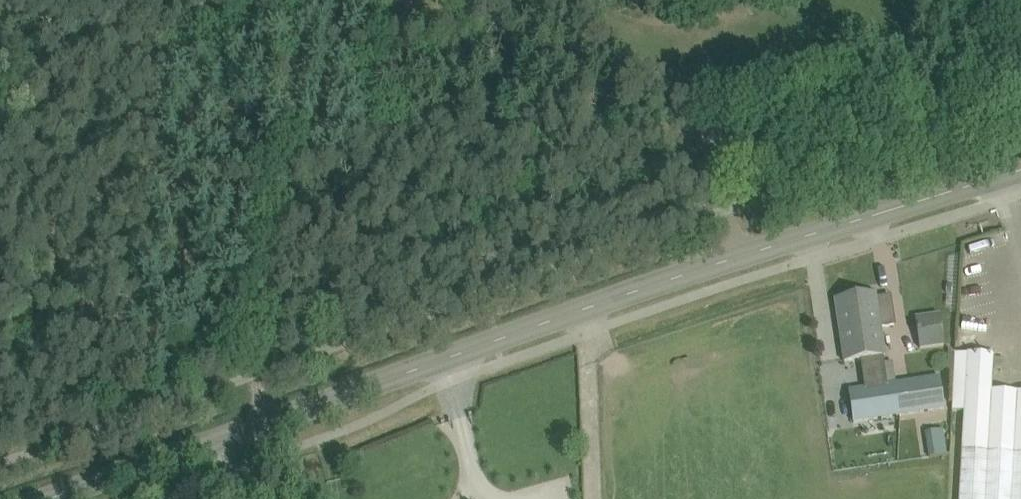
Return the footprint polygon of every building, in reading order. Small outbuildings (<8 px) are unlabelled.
[(876,293),(835,299),(838,319),(844,362),(861,360),(865,388),(888,385),(884,356),(885,356),(881,327),(895,325),(890,296),(877,298),(876,293)] [(944,345),(940,315),(916,318),(920,348),(944,345)] [(958,498),(1020,498),(1020,392),(993,391),(994,356),(955,354),(952,411),(963,412),(958,498)] [(865,388),(849,391),(854,423),(945,409),(940,377),(888,385),(865,388)] [(926,431),(928,456),(946,454),(944,429),(926,431)]
